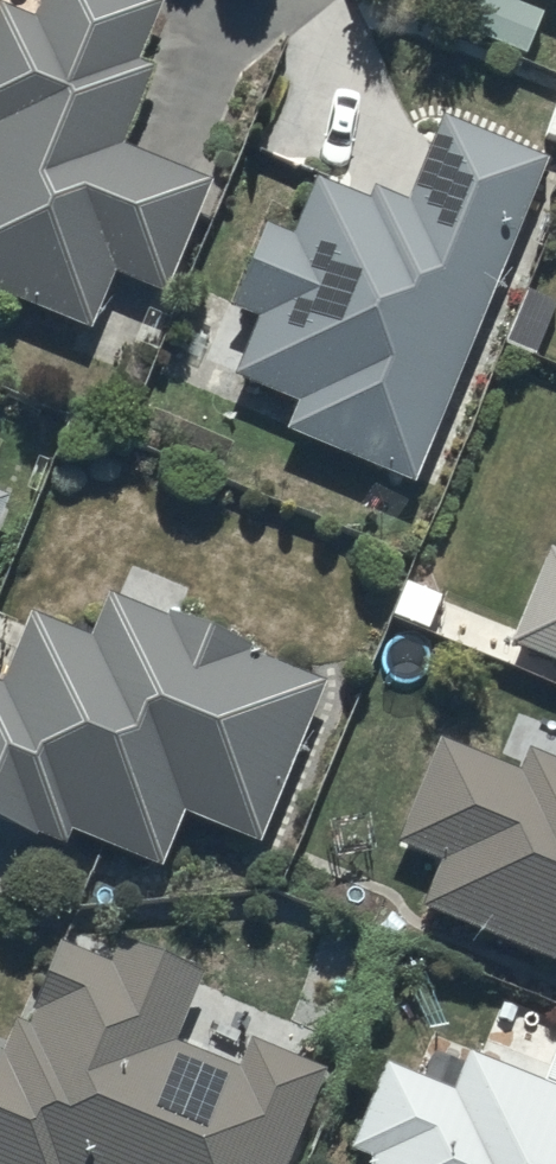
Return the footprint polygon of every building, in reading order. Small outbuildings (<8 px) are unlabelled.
[(119,165),(150,90),(133,83),(159,18),(114,0),(44,0),(28,40),(0,29),(0,310),(87,345),(110,290),(160,311),(205,200),(119,165)] [(555,20),(555,0),(502,0),(555,20)] [(538,29),(477,6),(462,47),(522,70),(538,29)] [(541,180),(435,141),(402,223),(369,209),(364,222),(312,201),(289,258),(261,246),(227,330),(253,341),(230,398),(293,423),(282,451),(411,503),(541,180)] [(548,567),(508,662),(555,683),(555,570),(548,567)] [(0,691),(0,847),(26,858),(30,849),(58,863),(69,842),(162,883),(183,830),(245,861),(321,705),(168,630),(164,638),(109,611),(85,661),(28,633),(0,691)] [(439,758),(398,864),(436,879),(416,930),(555,985),(555,777),(526,765),(517,789),(439,758)] [(56,963),(26,1047),(9,1041),(0,1063),(0,1163),(290,1163),(321,1085),(245,1057),(233,1084),(174,1060),(199,990),(117,960),(109,982),(56,963)] [(537,1102),(467,1070),(449,1108),(386,1079),(348,1163),(555,1163),(555,1060),(537,1102)]
